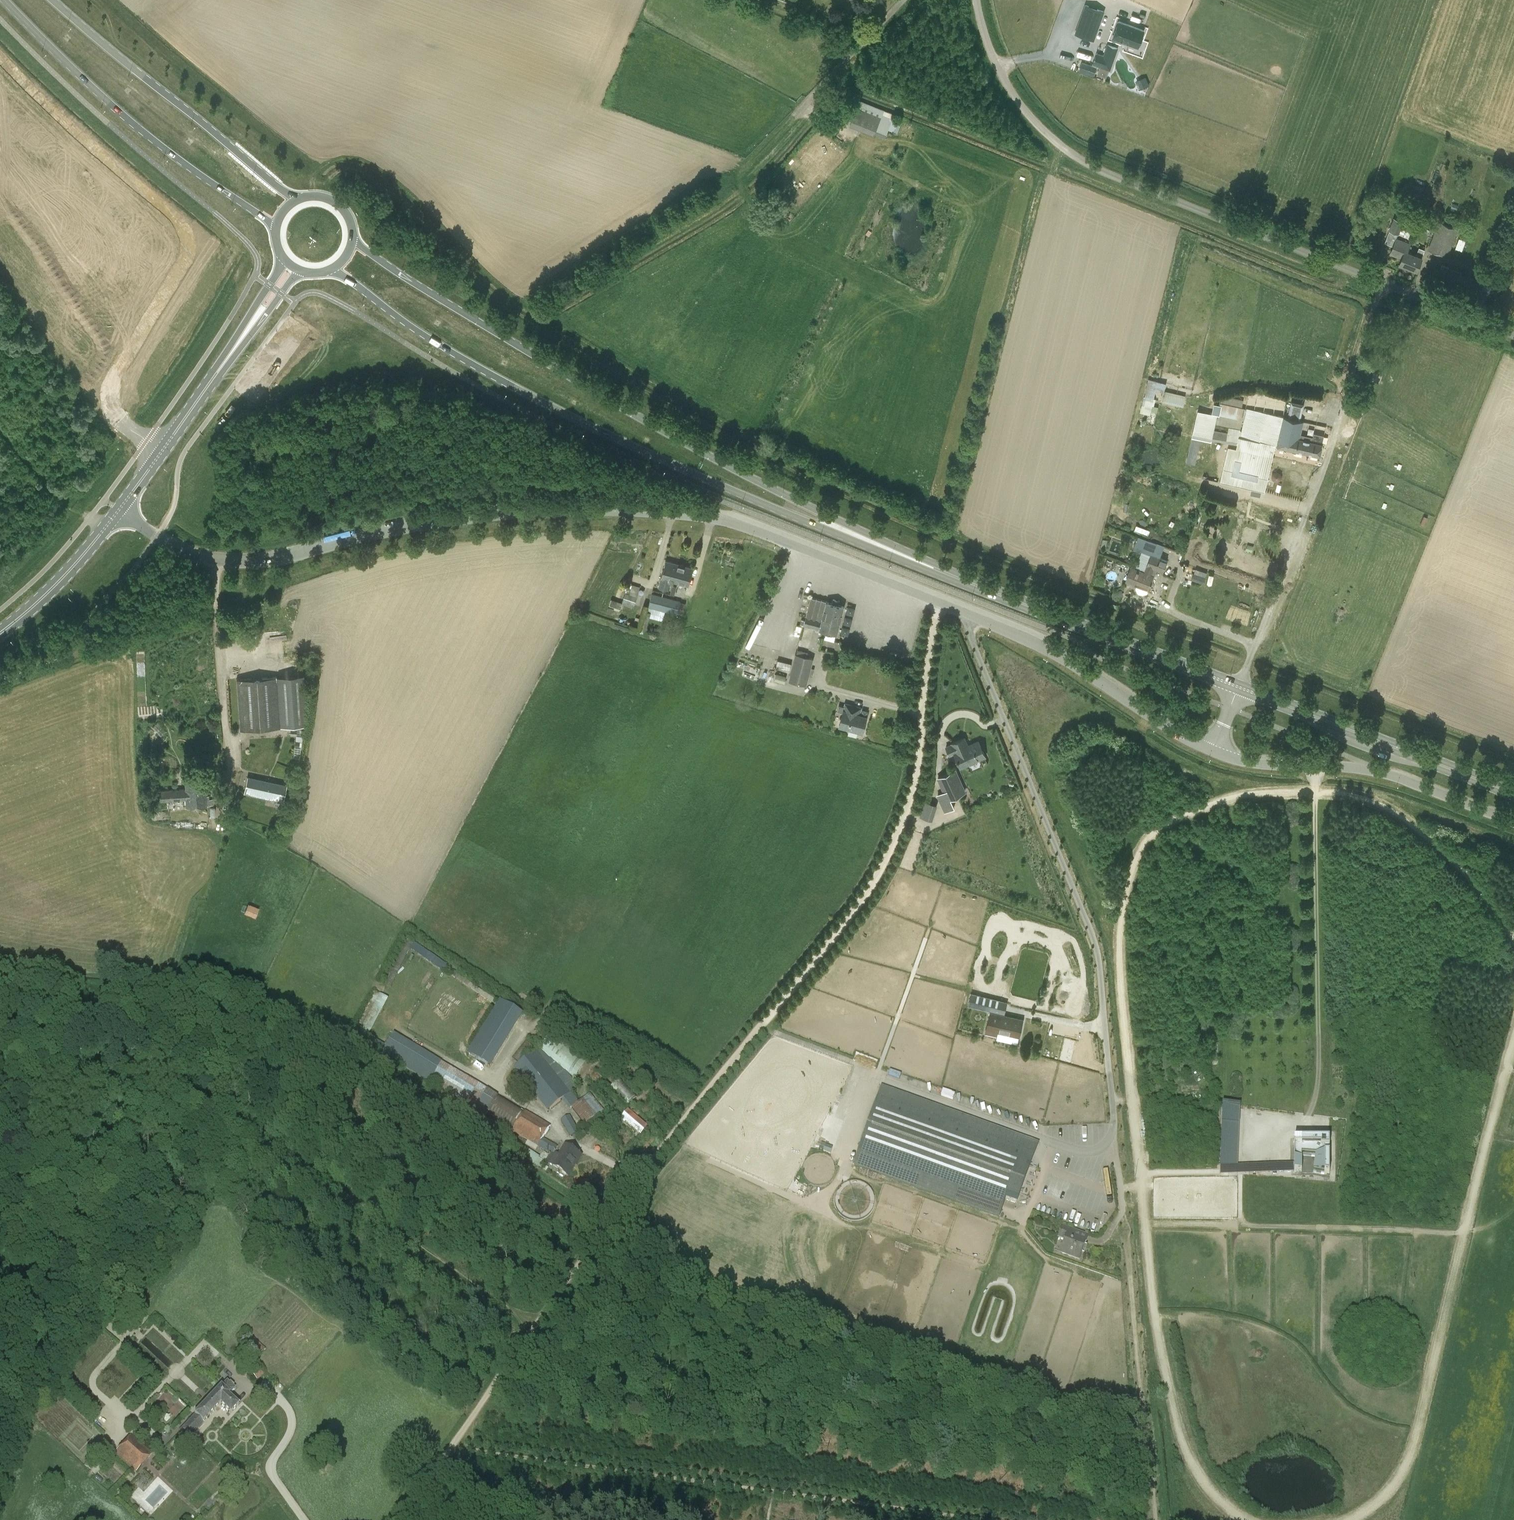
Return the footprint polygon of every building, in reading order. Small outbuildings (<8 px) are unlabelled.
[(1075,33),(1094,40),(1105,11),(1085,5),(1075,33)] [(1144,29),(1119,22),(1113,38),(1138,47),(1144,29)] [(1101,42),(1097,53),(1093,64),(1110,70),(1117,48),(1101,42)] [(1095,75),(1099,66),(1084,60),(1080,70),(1095,75)] [(1138,80),(1141,88),(1150,85),(1147,77),(1138,80)] [(873,135),(874,133),(885,137),(894,114),(859,100),(856,107),(849,126),(860,130),(873,135)] [(1388,230),(1399,234),(1408,237),(1415,219),(1410,217),(1409,220),(1404,219),(1404,221),(1394,217),(1388,230)] [(1448,257),(1458,228),(1438,220),(1427,249),(1448,257)] [(1411,243),(1396,237),(1393,245),(1390,253),(1401,257),(1401,258),(1404,250),(1407,251),(1411,243)] [(1401,257),(1399,263),(1417,270),(1422,257),(1422,256),(1424,249),(1419,247),(1416,254),(1407,251),(1404,250),(1401,258),(1401,257)] [(1491,286),(1483,283),(1483,282),(1461,274),(1462,272),(1442,264),(1435,282),(1453,290),(1453,293),(1476,301),(1476,300),(1485,303),(1491,286)] [(1147,380),(1139,413),(1148,415),(1151,415),(1157,391),(1166,393),(1166,392),(1168,384),(1147,380)] [(1184,407),(1186,396),(1166,392),(1166,393),(1163,402),(1184,407)] [(1277,446),(1319,455),(1322,444),(1323,435),(1314,432),(1312,441),(1300,439),(1304,421),(1246,408),(1220,403),(1208,403),(1207,405),(1202,405),(1201,410),(1197,410),(1191,437),(1192,437),(1201,439),(1204,440),(1204,442),(1205,442),(1204,448),(1209,450),(1212,439),(1237,444),(1236,448),(1228,446),(1220,481),(1265,492),(1276,445),(1277,445),(1277,446)] [(1192,437),(1186,462),(1195,464),(1201,439),(1192,437)] [(1149,534),(1150,529),(1137,525),(1136,530),(1149,534)] [(1134,548),(1151,554),(1147,566),(1144,572),(1131,567),(1125,581),(1148,590),(1153,575),(1154,576),(1157,569),(1163,571),(1167,560),(1159,557),(1163,545),(1138,537),(1134,548)] [(665,560),(661,578),(658,587),(669,590),(672,581),(689,585),(693,567),(665,560)] [(1203,583),(1205,577),(1194,573),(1192,579),(1203,583)] [(626,593),(623,601),(635,605),(640,586),(626,582),(624,589),(624,590),(623,592),(626,593)] [(654,613),(663,615),(664,610),(678,613),(678,612),(683,613),(686,603),(681,601),(681,600),(652,593),(649,604),(648,604),(647,610),(646,610),(640,628),(646,629),(650,616),(653,617),(654,613)] [(833,598),(832,603),(826,602),(827,600),(811,596),(805,620),(801,619),(800,624),(804,625),(816,628),(815,630),(819,631),(819,629),(837,633),(844,606),(839,605),(840,600),(833,598)] [(614,608),(620,610),(621,608),(623,602),(612,599),(610,604),(615,606),(614,608)] [(795,655),(789,680),(807,685),(814,658),(807,656),(808,652),(798,649),(797,653),(796,653),(795,655)] [(777,673),(775,680),(784,683),(787,676),(777,673)] [(277,677),(237,679),(239,730),(280,727),(277,677)] [(843,712),(841,718),(840,719),(839,722),(840,724),(839,727),(862,733),(867,716),(860,714),(862,707),(846,703),(845,707),(839,705),(837,711),(843,712)] [(952,744),(946,746),(950,755),(955,752),(956,754),(955,754),(961,767),(986,756),(978,740),(968,744),(965,737),(951,743),(952,744)] [(965,792),(961,782),(956,769),(938,778),(944,791),(937,794),(944,811),(954,806),(951,798),(965,792)] [(156,801),(186,800),(187,807),(206,806),(206,799),(204,773),(185,774),(186,788),(155,790),(156,801)] [(283,802),(286,785),(268,781),(248,776),(244,793),(283,802)] [(934,807),(925,803),(920,816),(920,817),(930,820),(934,807)] [(258,917),(260,907),(249,903),(246,914),(258,917)] [(445,972),(450,966),(416,942),(411,948),(445,972)] [(977,980),(976,991),(985,992),(986,981),(977,980)] [(970,993),(967,1005),(1004,1014),(1007,1002),(970,993)] [(495,1007),(472,1046),(495,1061),(523,1015),(500,1001),(496,1007),(495,1007)] [(359,1035),(367,1039),(377,1020),(376,1019),(380,1010),(373,1006),(359,1035)] [(997,1036),(998,1031),(1019,1036),(1023,1019),(990,1012),(985,1033),(997,1036)] [(553,1032),(541,1049),(572,1073),(585,1056),(553,1032)] [(565,1146),(560,1155),(555,1152),(558,1147),(543,1138),(551,1126),(525,1111),(525,1112),(498,1097),(498,1096),(488,1089),(452,1068),(441,1062),(394,1034),(382,1054),(429,1082),(440,1089),(475,1110),(513,1133),(538,1147),(552,1155),(551,1156),(544,1152),(539,1159),(552,1166),(568,1176),(581,1156),(565,1146)] [(385,1045),(371,1037),(366,1045),(380,1053),(385,1045)] [(532,1047),(526,1042),(513,1058),(519,1063),(532,1047)] [(545,1054),(539,1048),(514,1068),(536,1097),(547,1112),(562,1100),(569,1110),(572,1108),(581,1121),(585,1126),(604,1112),(590,1094),(579,1102),(571,1092),(579,1087),(567,1071),(560,1066),(559,1067),(557,1064),(552,1059),(551,1060),(548,1057),(547,1057),(546,1056),(547,1056),(545,1054)] [(619,1080),(609,1089),(626,1108),(637,1098),(619,1080)] [(1017,1203),(1039,1143),(882,1086),(854,1164),(856,1165),(999,1217),(1006,1199),(1017,1203)] [(955,1100),(957,1094),(945,1089),(943,1096),(955,1100)] [(1237,1164),(1239,1104),(1223,1103),(1221,1168),(1222,1173),(1294,1170),(1294,1162),(1237,1164)] [(575,1126),(570,1116),(562,1120),(571,1137),(579,1133),(575,1126)] [(1301,1172),(1301,1156),(1316,1157),(1313,1173),(1329,1175),(1329,1140),(1294,1140),(1294,1141),(1302,1141),(1302,1145),(1294,1145),(1294,1162),(1294,1170),(1294,1172),(1301,1172)] [(834,1170),(834,1167),(833,1164),(831,1161),(829,1158),(827,1156),(824,1155),(820,1154),(817,1154),(814,1154),(811,1155),(808,1157),(806,1159),(804,1162),(803,1165),(802,1168),(802,1170),(802,1173),(803,1176),(804,1178),(806,1181),(808,1183),(812,1185),(817,1186),(821,1186),(824,1185),(826,1184),(829,1182),(831,1179),(833,1176),(834,1173),(834,1170)] [(844,1178),(838,1184),(837,1188),(837,1190),(839,1204),(846,1210),(856,1213),(864,1213),(874,1206),(878,1200),(878,1189),(871,1182),(862,1176),(852,1177),(844,1178)] [(1077,1231),(1063,1226),(1059,1237),(1066,1240),(1061,1253),(1079,1260),(1086,1242),(1078,1239),(1077,1242),(1073,1240),(1077,1231)] [(266,1372),(255,1362),(246,1371),(258,1381),(266,1372)] [(230,1414),(238,1406),(229,1397),(236,1390),(233,1388),(234,1387),(231,1384),(230,1384),(227,1382),(181,1432),(189,1439),(203,1424),(202,1423),(220,1405),(230,1414)] [(170,1407),(163,1415),(169,1420),(181,1407),(171,1398),(166,1404),(170,1407)] [(136,1472),(153,1454),(132,1435),(115,1453),(136,1472)]
